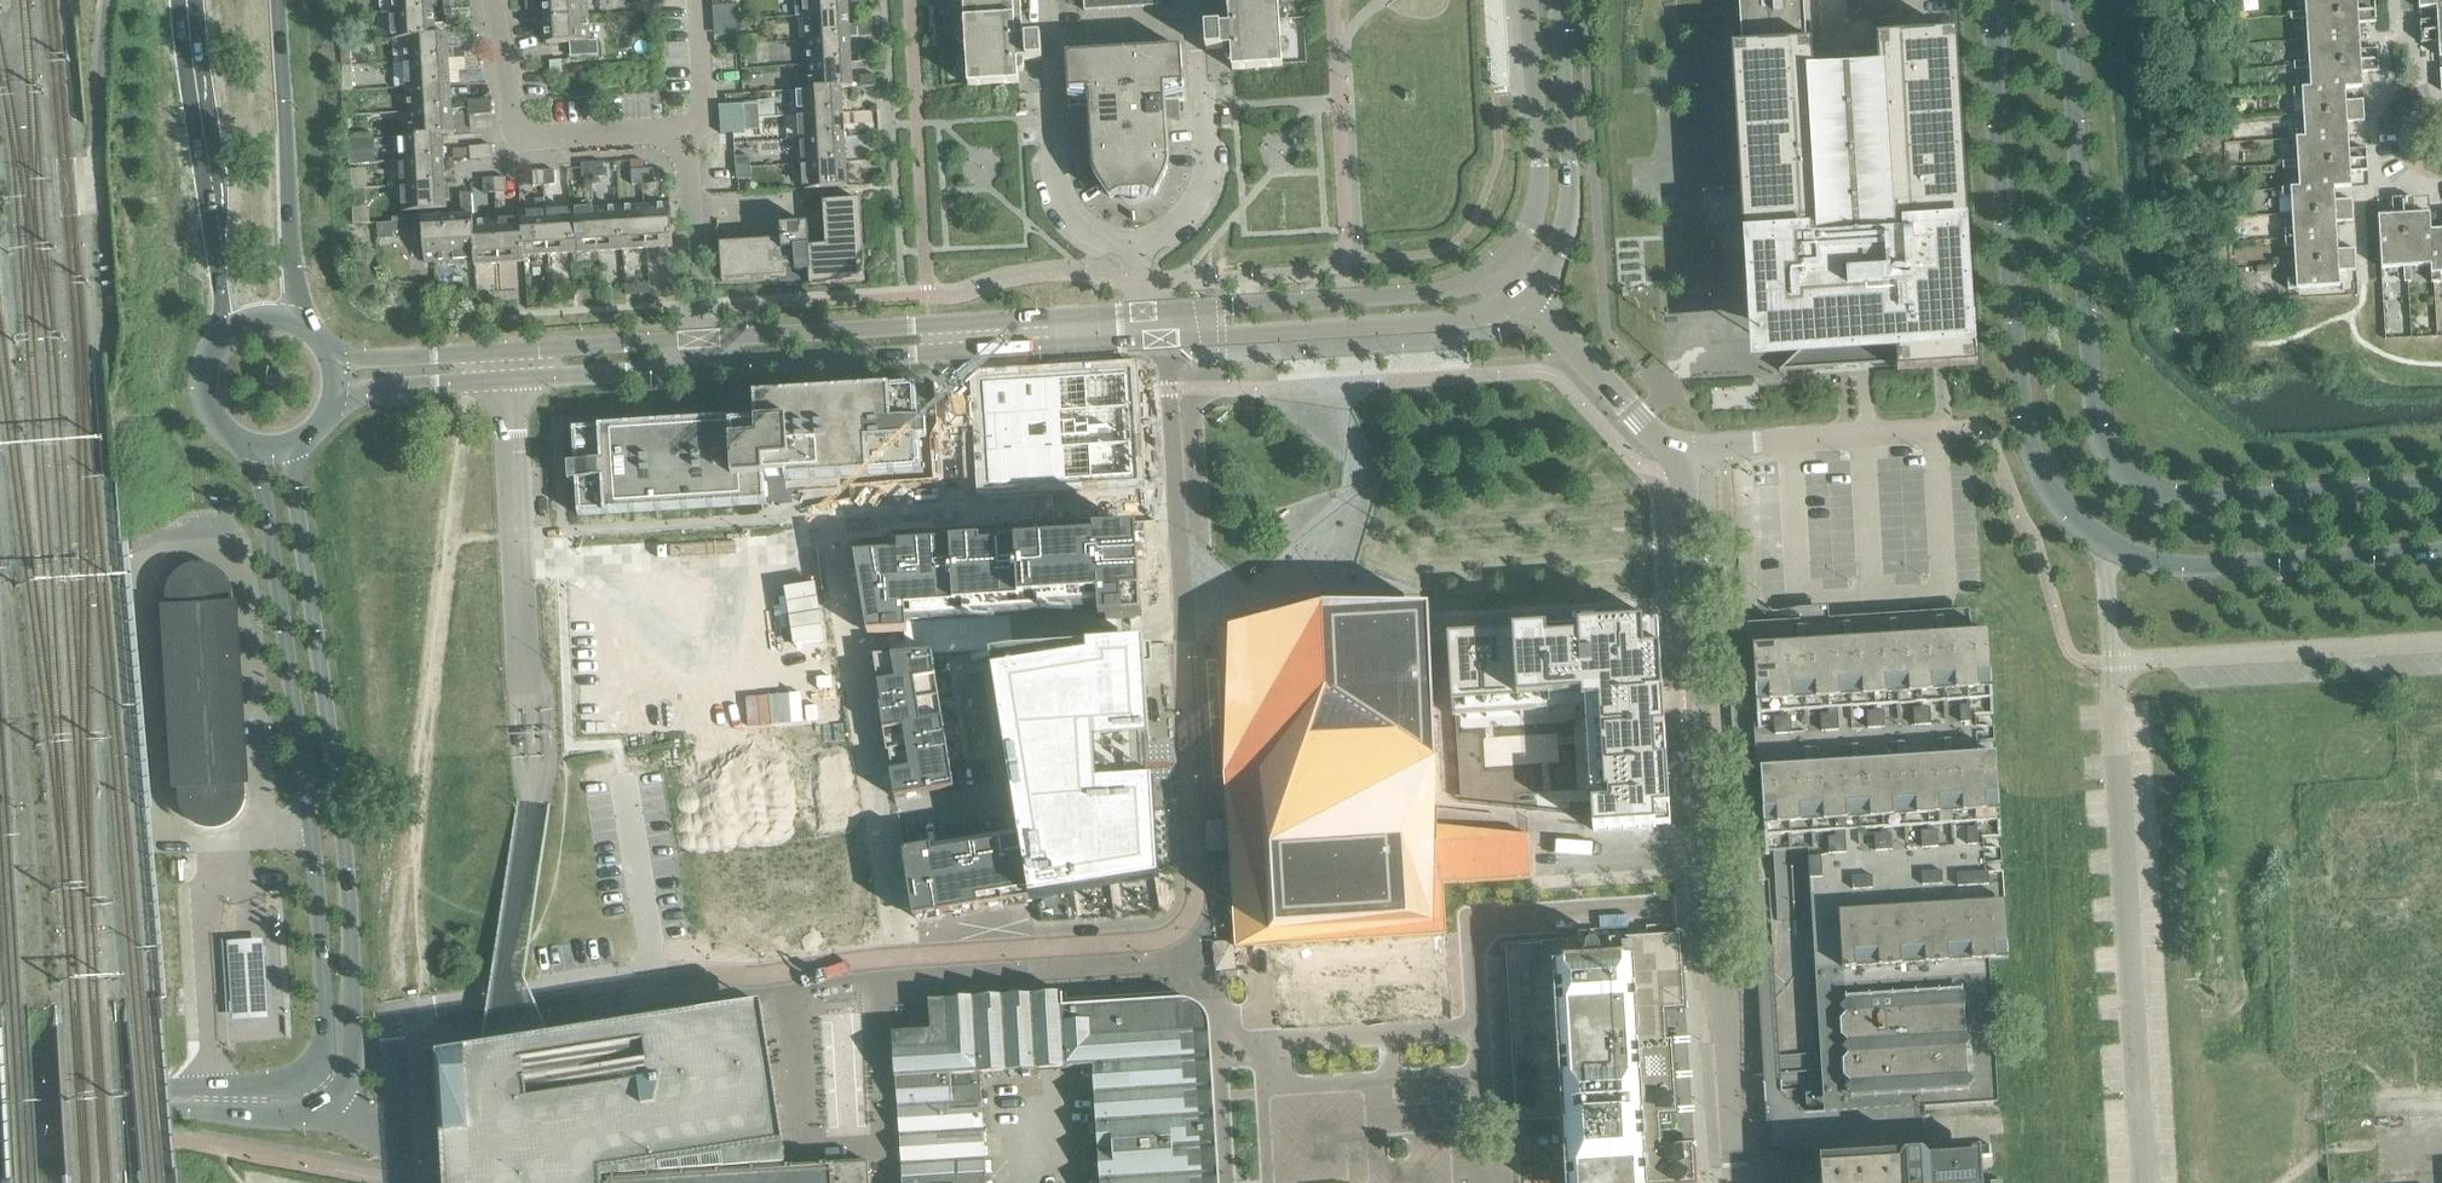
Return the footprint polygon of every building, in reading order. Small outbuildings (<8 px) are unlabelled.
[(390,14),(433,12),(433,0),(380,0),(380,15),(390,14)] [(443,11),(458,10),(458,0),(442,0),(443,11)] [(525,10),(538,9),(537,0),(525,0),(525,10)] [(544,18),(587,16),(586,0),(543,0),(544,18)] [(804,16),(848,13),(847,0),(804,0),(804,16)] [(967,86),(1018,83),(1017,61),(1042,60),(1040,37),(1028,37),(1016,38),(1013,0),(962,0),(967,86)] [(1084,11),(1158,6),(1157,0),(1083,0),(1084,11)] [(1228,25),(1216,26),(1204,27),(1205,50),(1230,49),(1231,70),(1282,67),(1278,0),(1227,0),(1228,25)] [(1731,48),(1746,296),(1773,294),(1776,337),(1758,338),(1758,342),(1776,340),(1778,371),(1896,364),(1897,373),(1973,368),(1951,35),(1876,39),(1876,46),(1873,47),(1871,19),(1847,20),(1846,0),(1738,0),(1741,48),(1731,48)] [(2290,17),(2375,11),(2374,1),(2356,2),(2356,0),(2304,0),(2305,12),(2290,13),(2290,17)] [(2435,8),(2435,7),(2441,6),(2441,0),(2417,0),(2418,9),(2435,8)] [(855,2),(856,13),(871,12),(870,1),(855,2)] [(2419,32),(2441,31),(2441,6),(2435,7),(2435,8),(2436,20),(2419,22),(2419,32)] [(2305,19),(2307,40),(2359,37),(2358,23),(2375,22),(2375,11),(2290,17),(2291,20),(2305,19)] [(392,40),(403,39),(403,38),(434,36),(434,35),(433,12),(390,14),(392,40)] [(804,16),(806,40),(849,38),(848,13),(804,16)] [(587,16),(544,18),(546,44),(568,43),(569,57),(598,55),(597,40),(588,41),(587,16)] [(746,19),(738,20),(739,31),(747,31),(746,19)] [(446,34),(446,35),(460,34),(459,23),(444,24),(444,34),(446,34)] [(857,26),(858,37),(872,36),(871,25),(857,26)] [(2441,57),(2441,31),(2419,32),(2420,43),(2437,42),(2438,57),(2441,57)] [(403,39),(405,63),(448,60),(446,35),(446,34),(444,34),(434,35),(434,36),(403,38),(403,39)] [(2293,63),(2293,66),(2378,61),(2377,50),(2360,51),(2359,37),(2307,40),(2308,62),(2293,63)] [(806,40),(807,65),(851,63),(849,38),(806,40)] [(463,48),(463,59),(479,58),(478,47),(463,48)] [(340,48),(337,48),(338,66),(341,65),(352,65),(351,48),(340,48)] [(1096,166),(1096,169),(1097,172),(1098,176),(1100,178),(1101,181),(1113,198),(1119,194),(1127,194),(1131,201),(1141,201),(1145,193),(1151,196),(1161,176),(1162,173),(1163,170),(1164,168),(1164,165),(1165,162),(1165,159),(1168,159),(1165,116),(1179,115),(1178,102),(1184,101),(1181,49),(1065,56),(1068,95),(1088,94),(1092,163),(1095,163),(1096,166)] [(858,51),(859,62),(874,61),(873,50),(858,51)] [(479,58),(463,59),(464,70),(479,69),(479,58)] [(405,63),(406,87),(449,84),(448,60),(405,63)] [(562,60),(549,61),(550,73),(550,74),(562,73),(562,72),(562,60)] [(2308,69),(2310,88),(2310,90),(2344,87),(2344,89),(2362,87),(2361,72),(2378,71),(2378,61),(2293,66),(2294,69),(2308,69)] [(807,65),(809,89),(809,90),(840,88),(841,89),(852,88),(851,63),(807,65)] [(341,65),(338,66),(340,91),(343,91),(353,90),(352,65),(341,65)] [(860,77),(861,88),(875,87),(874,76),(860,77)] [(406,87),(408,112),(451,109),(449,84),(406,87)] [(2301,98),(2302,115),(2363,111),(2363,100),(2345,101),(2344,89),(2344,87),(2310,90),(2310,88),(2292,90),(2293,99),(2301,98)] [(797,90),(799,115),(842,112),(841,89),(840,88),(809,90),(809,89),(797,90)] [(490,99),(479,100),(479,115),(491,114),(490,99)] [(479,115),(479,100),(467,101),(468,115),(479,115)] [(774,100),(757,101),(757,107),(758,118),(775,117),(774,100)] [(743,108),(744,118),(758,118),(757,107),(743,108)] [(408,112),(409,136),(409,137),(441,135),(441,136),(452,135),(451,109),(408,112)] [(2295,132),(2295,140),(2347,137),(2347,123),(2364,122),(2363,111),(2302,115),(2304,132),(2295,132)] [(799,115),(800,140),(843,137),(842,112),(799,115)] [(1220,118),(1221,127),(1230,126),(1230,117),(1220,118)] [(758,118),(744,118),(744,130),(759,129),(758,118)] [(398,136),(399,162),(442,159),(441,136),(441,135),(409,137),(409,136),(398,136)] [(800,140),(802,164),(845,161),(843,137),(800,140)] [(2282,162),(2282,166),(2366,160),(2366,150),(2348,151),(2347,137),(2295,140),(2297,161),(2282,162)] [(374,139),(347,140),(349,164),(375,163),(374,139)] [(491,145),(480,146),(481,161),(492,160),(491,145)] [(481,161),(480,146),(468,147),(469,161),(481,161)] [(735,157),(735,168),(750,167),(749,156),(735,157)] [(399,162),(401,187),(444,184),(442,159),(399,162)] [(2297,168),(2298,188),(2298,189),(2333,187),(2333,188),(2351,187),(2350,172),(2367,171),(2366,160),(2282,166),(2282,169),(2297,168)] [(845,161),(802,164),(803,190),(846,187),(845,161)] [(592,178),(592,163),(581,164),(582,178),(592,178)] [(603,163),(592,163),(592,178),(604,177),(603,163)] [(750,167),(735,168),(736,179),(751,179),(750,167)] [(653,169),(642,170),(643,184),(654,184),(653,169)] [(553,170),(543,171),(544,185),(554,185),(553,170)] [(643,184),(642,170),(631,170),(631,185),(643,184)] [(544,185),(543,171),(532,172),(532,186),(544,185)] [(494,192),(493,178),(482,179),(483,193),(494,192)] [(505,178),(493,178),(494,192),(505,191),(505,178)] [(444,184),(401,187),(402,212),(446,209),(444,184)] [(2290,198),(2291,214),(2352,211),(2352,200),(2334,201),(2333,188),(2333,187),(2298,189),(2298,188),(2281,189),(2282,198),(2290,198)] [(459,194),(460,208),(471,208),(471,193),(459,194)] [(2410,267),(2430,266),(2431,266),(2429,231),(2430,231),(2429,214),(2414,215),(2413,197),(2402,198),(2407,282),(2411,282),(2410,267)] [(2404,282),(2407,282),(2402,198),(2391,199),(2393,216),(2377,217),(2380,266),(2380,269),(2403,268),(2404,282)] [(808,271),(809,284),(864,280),(859,200),(822,202),(825,246),(809,247),(808,224),(780,225),(781,240),(720,244),(722,280),(786,276),(785,268),(795,267),(795,272),(808,271)] [(669,204),(644,206),(646,249),(672,247),(669,204)] [(644,206),(619,207),(622,250),(646,249),(644,206)] [(619,207),(594,208),(597,252),(622,250),(619,207)] [(594,208),(570,210),(573,253),(597,252),(594,208)] [(570,210),(546,211),(548,255),(573,253),(570,210)] [(520,213),(520,219),(521,219),(523,256),(524,256),(548,255),(546,211),(520,213)] [(2284,232),(2284,240),(2336,236),(2335,222),(2353,221),(2352,211),(2291,214),(2292,231),(2284,232)] [(404,232),(403,217),(392,218),(393,233),(404,232)] [(414,217),(403,217),(404,232),(415,232),(414,217)] [(450,261),(473,259),(474,259),(472,222),(472,217),(447,218),(450,261)] [(424,262),(450,261),(447,218),(422,219),(424,262)] [(521,219),(520,219),(496,221),(499,263),(524,262),(524,256),(523,256),(521,219)] [(474,259),(473,259),(474,265),(499,263),(496,221),(472,222),(474,259)] [(2430,266),(2431,283),(2440,283),(2440,274),(2441,274),(2441,230),(2430,231),(2429,231),(2431,266),(2430,266)] [(2293,247),(2294,264),(2355,260),(2355,249),(2337,250),(2336,236),(2284,240),(2285,248),(2293,247)] [(2355,260),(2294,264),(2296,280),(2287,281),(2287,290),(2340,287),(2339,272),(2356,271),(2355,260)] [(1127,373),(981,382),(987,483),(1134,474),(1127,373)] [(572,429),(577,516),(765,504),(764,478),(785,477),(785,476),(791,475),(791,480),(921,473),(919,438),(926,438),(925,420),(918,421),(915,386),(760,396),(760,401),(758,401),(759,423),(736,424),(735,419),(722,420),(722,417),(714,418),(715,420),(572,429)] [(935,550),(855,556),(857,574),(861,598),(863,611),(906,609),(1098,597),(1140,594),(1139,564),(1137,539),(1137,533),(1137,530),(1121,531),(1094,533),(1094,539),(1016,543),(1016,544),(981,546),(980,541),(975,541),(954,542),(934,544),(935,550)] [(179,805),(180,810),(181,811),(183,814),(184,816),(186,818),(188,820),(191,823),(195,825),(199,827),(202,828),(206,829),(209,829),(212,829),(215,829),(219,829),(222,828),(225,826),(228,825),(230,823),(233,822),(235,820),(237,817),(239,815),(241,812),(242,810),(243,807),(244,804),(245,801),(245,798),(245,794),(232,593),(232,591),(231,588),(230,585),(229,582),(227,579),(225,576),(223,574),(221,572),(218,570),(216,568),(214,567),(211,566),(208,565),(203,564),(198,563),(198,565),(195,565),(195,564),(193,564),(190,564),(185,566),(183,567),(181,569),(178,570),(176,572),(174,574),(172,576),(170,579),(169,581),(167,584),(166,588),(165,591),(165,594),(165,596),(165,600),(178,800),(179,805)] [(1235,948),(1240,948),(1446,935),(1443,884),(1530,878),(1528,836),(1435,825),(1436,764),(1429,609),(1323,608),(1228,629),(1224,777),(1227,820),(1235,948)] [(1823,1102),(1981,1097),(1976,961),(1989,960),(1978,611),(1749,618),(1756,857),(1766,857),(1814,855),(1823,1102)] [(1596,627),(1447,636),(1452,718),(1455,718),(1455,704),(1592,695),(1593,701),(1592,701),(1592,703),(1599,703),(1605,794),(1608,794),(1608,804),(1591,805),(1593,831),(1670,826),(1658,623),(1596,627)] [(1018,652),(990,656),(1020,842),(1030,900),(1158,880),(1152,781),(1147,782),(1146,763),(1144,742),(1149,742),(1143,644),(1018,652)] [(931,653),(873,656),(878,685),(935,675),(931,653)] [(935,675),(878,685),(881,705),(879,705),(879,707),(939,698),(935,675)] [(939,698),(879,707),(883,729),(942,720),(939,698)] [(942,720),(883,729),(886,752),(946,742),(942,720)] [(946,742),(886,752),(886,754),(889,753),(892,772),(890,772),(890,774),(949,765),(946,742)] [(949,765),(890,774),(890,776),(892,789),(894,798),(904,797),(906,796),(919,794),(920,794),(924,793),(948,789),(953,789),(953,785),(950,767),(949,765)] [(904,852),(903,852),(913,919),(915,919),(941,915),(952,913),(977,909),(989,907),(1027,901),(1028,901),(1028,900),(1022,859),(1019,841),(943,854),(942,851),(932,852),(931,848),(904,852)] [(2004,903),(1980,904),(1984,961),(2009,959),(2004,903)] [(1514,1055),(1518,1117),(1529,1116),(1530,1121),(1548,1120),(1548,1122),(1549,1123),(1550,1124),(1551,1125),(1553,1125),(1554,1126),(1556,1125),(1557,1125),(1558,1124),(1559,1122),(1559,1121),(1560,1119),(1575,1118),(1575,1119),(1577,1119),(1577,1124),(1578,1147),(1579,1152),(1576,1152),(1577,1154),(1579,1154),(1580,1182),(1663,1182),(1663,1181),(1660,1181),(1659,1167),(1658,1154),(1661,1154),(1659,1125),(1671,1124),(1671,1118),(1676,1118),(1672,1041),(1666,1042),(1664,1008),(1681,1007),(1676,925),(1646,927),(1646,933),(1611,935),(1613,964),(1602,965),(1603,976),(1578,978),(1575,943),(1519,947),(1519,952),(1508,953),(1514,1055)] [(227,940),(232,1020),(269,1017),(264,938),(227,940)] [(892,1032),(893,1065),(893,1075),(894,1076),(895,1094),(894,1095),(895,1104),(897,1106),(897,1108),(898,1108),(900,1134),(899,1134),(899,1137),(900,1137),(902,1163),(901,1163),(901,1164),(901,1166),(902,1166),(903,1182),(986,1182),(980,1086),(980,1074),(1008,1072),(1038,1070),(1036,1037),(1034,1037),(1033,1027),(1035,1027),(1035,1023),(1033,1023),(1033,1019),(1034,1019),(1033,994),(928,1001),(930,1030),(892,1032)] [(1218,1173),(1216,1147),(1217,1147),(1216,1144),(1214,1118),(1215,1118),(1215,1115),(1214,1115),(1212,1089),(1213,1089),(1213,1086),(1212,1086),(1211,1060),(1209,1028),(1209,1020),(1205,1014),(1200,1008),(1194,1004),(1187,1002),(1178,1001),(1062,1008),(1060,1008),(1060,1011),(1061,1011),(1062,1036),(1064,1069),(1073,1068),(1078,1062),(1093,1061),(1093,1067),(1097,1130),(1104,1136),(1104,1145),(1097,1145),(1098,1158),(1105,1158),(1105,1167),(1099,1174),(1100,1181),(1100,1182),(1219,1182),(1218,1173)] [(435,1053),(443,1182),(601,1182),(600,1177),(661,1173),(785,1165),(785,1164),(786,1164),(775,1098),(770,1062),(761,1004),(691,1015),(690,1014),(435,1053)] [(1911,1124),(1912,1148),(1931,1147),(1930,1123),(1911,1124)] [(1876,1163),(1820,1167),(1821,1182),(1983,1182),(1981,1160),(1991,1159),(1991,1146),(1951,1148),(1952,1159),(1928,1160),(1928,1158),(1922,1153),(1905,1154),(1899,1160),(1900,1167),(1876,1168),(1876,1163)] [(870,1165),(822,1168),(759,1171),(617,1180),(617,1178),(607,1179),(607,1182),(871,1182),(870,1165)]
